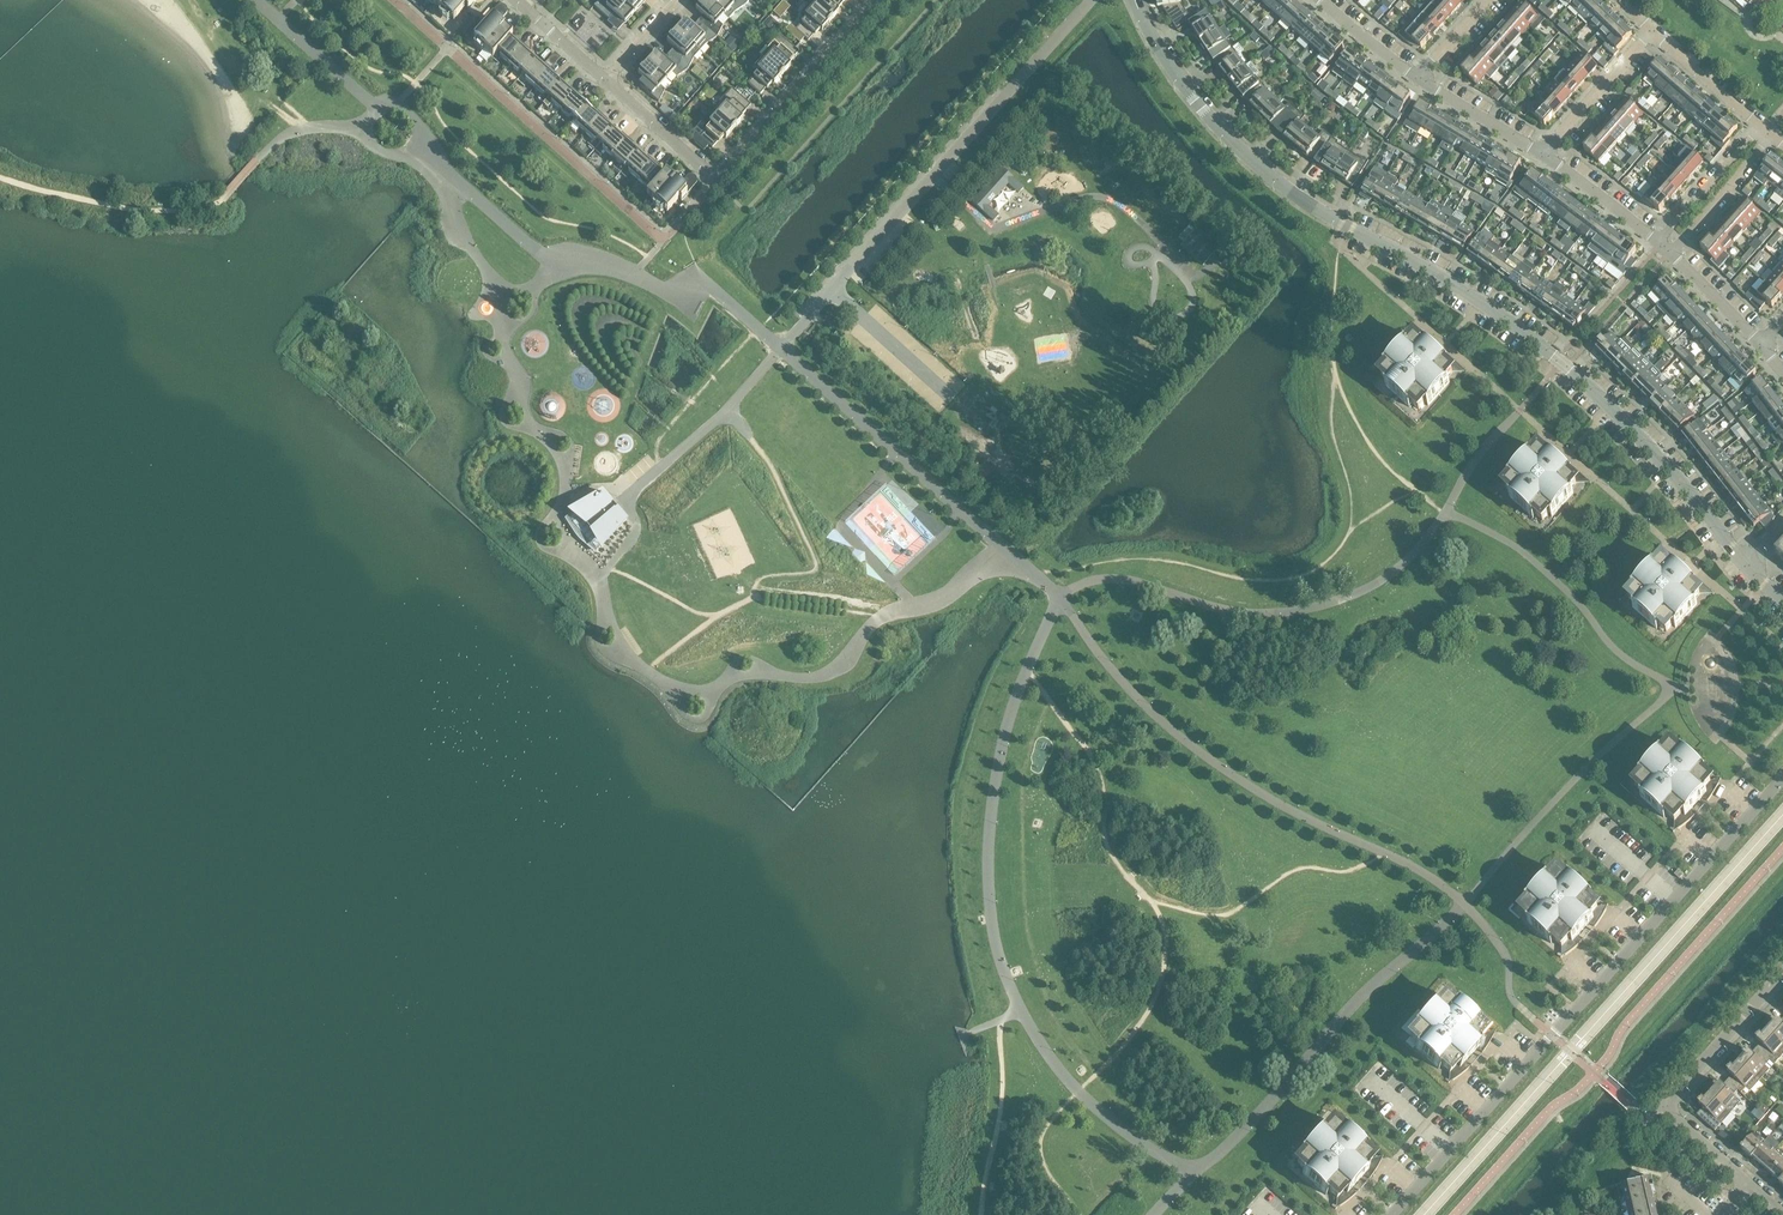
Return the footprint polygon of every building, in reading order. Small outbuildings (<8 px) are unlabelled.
[(433,3),(445,14),(446,13),(454,20),(465,7),(468,9),(476,0),(436,0),(433,3)] [(620,0),(602,0),(595,5),(594,6),(609,19),(614,13),(625,23),(634,12),(620,0)] [(634,12),(644,2),(642,0),(620,0),(634,12)] [(707,0),(703,0),(695,9),(707,19),(702,24),(716,37),(723,25),(718,21),(724,15),(707,0)] [(724,15),(730,8),(734,12),(745,5),(740,0),(707,0),(724,15)] [(809,3),(830,22),(838,12),(835,10),(844,0),(812,0),(809,3)] [(1157,1),(1158,1),(1169,17),(1170,16),(1178,28),(1191,19),(1181,3),(1181,0),(1157,0),(1157,1)] [(1262,1),(1272,10),(1281,0),(1264,0),(1262,1)] [(1272,10),(1282,19),(1296,3),(1292,0),(1281,0),(1272,10)] [(1432,5),(1448,19),(1456,10),(1445,0),(1437,0),(1432,5)] [(1456,10),(1465,0),(1445,0),(1456,10)] [(1570,5),(1579,14),(1593,0),(1575,0),(1570,5)] [(1579,14),(1588,23),(1604,7),(1596,0),(1593,0),(1579,14)] [(1401,1),(1396,6),(1400,10),(1405,4),(1401,1)] [(830,22),(809,3),(801,12),(807,17),(795,30),(808,41),(819,28),(822,31),(830,22)] [(1296,3),(1282,19),(1291,27),(1305,12),(1296,3)] [(1545,20),(1535,11),(1534,13),(1522,3),(1514,13),(1529,27),(1534,31),(1545,20)] [(1542,4),(1538,9),(1549,19),(1553,14),(1542,4)] [(481,46),(493,56),(512,34),(499,22),(506,14),(507,13),(507,11),(507,9),(503,5),(501,5),(499,5),(497,7),(483,23),(486,25),(474,38),(481,45),(481,46)] [(1432,5),(1423,15),(1439,29),(1448,19),(1432,5)] [(1243,7),(1239,12),(1247,19),(1251,15),(1243,7)] [(1604,7),(1588,23),(1598,32),(1613,16),(1604,7)] [(1195,34),(1200,42),(1219,30),(1211,18),(1213,17),(1208,10),(1189,23),(1196,34),(1195,34)] [(1378,20),(1383,15),(1379,11),(1374,17),(1378,20)] [(1305,12),(1291,27),(1301,36),(1315,20),(1305,12)] [(1529,27),(1514,13),(1505,22),(1521,36),(1529,27)] [(1252,24),(1256,19),(1251,15),(1247,19),(1252,24)] [(1423,15),(1415,25),(1430,39),(1439,29),(1423,15)] [(1613,16),(1598,32),(1607,41),(1622,25),(1613,16)] [(1391,21),(1386,17),(1381,22),(1386,26),(1391,21)] [(770,18),(765,24),(770,28),(775,23),(770,18)] [(716,37),(702,24),(697,29),(686,19),(676,30),(700,51),(706,44),(715,38),(716,37)] [(1315,20),(1301,36),(1310,45),(1324,29),(1315,20)] [(1521,36),(1505,22),(1496,32),(1512,46),(1521,36)] [(1561,22),(1558,26),(1563,31),(1567,27),(1561,22)] [(1258,29),(1265,37),(1269,32),(1262,25),(1258,29)] [(1430,39),(1415,25),(1406,35),(1421,49),(1430,39)] [(1622,25),(1607,41),(1617,50),(1632,34),(1622,25)] [(1567,27),(1563,31),(1569,36),(1573,32),(1567,27)] [(1324,29),(1310,45),(1320,53),(1334,38),(1324,29)] [(694,58),(700,51),(676,30),(667,41),(678,51),(673,56),(688,69),(694,58)] [(1219,30),(1200,42),(1205,50),(1206,49),(1214,61),(1233,48),(1228,41),(1226,42),(1219,30)] [(1269,32),(1265,37),(1271,42),(1275,37),(1269,32)] [(1512,46),(1496,32),(1488,42),(1507,59),(1516,50),(1512,46)] [(513,35),(512,34),(493,56),(492,57),(499,64),(501,62),(499,60),(501,57),(508,64),(525,46),(519,40),(516,44),(509,38),(513,35)] [(799,51),(786,40),(779,34),(760,56),(762,58),(782,75),(790,66),(787,64),(799,51)] [(1548,43),(1553,38),(1548,34),(1544,40),(1548,43)] [(1561,35),(1556,40),(1561,44),(1566,38),(1561,35)] [(735,47),(739,42),(731,36),(727,41),(735,47)] [(1334,38),(1320,53),(1330,62),(1344,47),(1334,38)] [(1581,39),(1577,43),(1582,48),(1586,44),(1581,39)] [(1548,43),(1544,40),(1538,45),(1543,49),(1548,43)] [(1507,59),(1488,42),(1479,51),(1499,69),(1507,59)] [(1276,47),(1284,55),(1288,50),(1280,43),(1276,47)] [(1586,44),(1582,48),(1588,53),(1592,49),(1586,44)] [(531,51),(525,46),(508,64),(517,72),(514,74),(512,72),(510,74),(517,80),(535,61),(528,55),(531,51)] [(1233,48),(1214,61),(1223,73),(1222,73),(1228,81),(1245,67),(1236,56),(1238,54),(1233,48)] [(1553,53),(1549,49),(1544,54),(1548,58),(1553,53)] [(1284,55),(1289,59),(1293,55),(1288,50),(1284,55)] [(1343,80),(1359,58),(1348,50),(1332,72),(1343,80)] [(1499,69),(1479,51),(1470,61),(1486,75),(1490,78),(1499,69)] [(688,69),(673,56),(668,61),(657,52),(648,62),(666,79),(672,73),(677,77),(687,69),(688,69)] [(1581,53),(1572,63),(1588,77),(1597,67),(1581,53)] [(1531,63),(1536,58),(1531,54),(1527,59),(1531,63)] [(1548,58),(1544,54),(1539,60),(1543,64),(1548,58)] [(774,84),(782,75),(762,58),(754,67),(757,70),(758,71),(747,83),(760,94),(771,82),(774,84)] [(1359,58),(1347,75),(1357,83),(1369,66),(1359,58)] [(1531,63),(1527,59),(1521,65),(1526,69),(1531,63)] [(1604,68),(1608,64),(1602,59),(1599,63),(1604,68)] [(1645,76),(1655,85),(1669,68),(1659,59),(1645,76)] [(541,67),(535,61),(517,80),(524,86),(526,85),(524,83),(526,80),(534,87),(551,69),(545,63),(541,67)] [(1486,75),(1470,61),(1461,71),(1477,85),(1486,75)] [(666,79),(648,62),(638,73),(649,83),(644,89),(659,102),(659,101),(665,90),(660,86),(666,79)] [(1297,67),(1303,73),(1307,68),(1301,63),(1297,67)] [(1572,63),(1564,72),(1579,86),(1588,77),(1572,63)] [(1369,66),(1357,83),(1367,90),(1380,73),(1369,66)] [(1254,77),(1245,67),(1228,81),(1234,88),(1235,87),(1244,98),(1261,83),(1256,76),(1254,77)] [(1310,71),(1307,68),(1303,73),(1315,84),(1319,78),(1310,71)] [(1536,72),(1532,68),(1527,74),(1531,78),(1536,72)] [(1669,68),(1655,85),(1665,93),(1679,77),(1669,68)] [(557,74),(551,69),(534,87),(542,94),(540,97),(538,95),(536,97),(543,103),(560,84),(554,78),(557,74)] [(1564,72),(1555,82),(1571,96),(1579,86),(1564,72)] [(702,79),(705,82),(711,76),(707,73),(702,79)] [(1380,73),(1367,90),(1378,98),(1390,81),(1380,73)] [(1514,82),(1519,77),(1514,73),(1510,79),(1514,82)] [(1531,78),(1527,74),(1522,79),(1526,83),(1531,78)] [(1679,77),(1665,93),(1674,102),(1689,85),(1679,77)] [(1514,82),(1510,79),(1504,84),(1509,88),(1514,82)] [(1385,110),(1401,89),(1390,81),(1378,98),(1374,103),(1385,110)] [(1555,82),(1546,92),(1562,106),(1571,96),(1555,82)] [(1267,89),(1261,83),(1244,98),(1254,108),(1253,109),(1260,116),(1275,100),(1266,90),(1267,89)] [(567,90),(560,84),(543,103),(550,109),(552,108),(549,106),(552,103),(560,110),(576,92),(570,87),(567,90)] [(1689,85),(1674,102),(1684,110),(1699,94),(1689,85)] [(1331,97),(1334,92),(1328,87),(1325,92),(1331,97)] [(750,105),(738,94),(732,88),(712,109),(734,129),(742,120),(739,117),(750,105)] [(1401,89),(1388,106),(1399,114),(1411,97),(1401,89)] [(1625,93),(1631,98),(1635,94),(1629,89),(1625,93)] [(1498,91),(1493,97),(1498,101),(1503,95),(1498,91)] [(582,97),(576,92),(560,110),(568,117),(565,120),(563,118),(562,120),(569,126),(586,107),(579,101),(582,97)] [(1331,97),(1337,101),(1340,97),(1334,92),(1331,97)] [(1546,92),(1538,101),(1553,115),(1562,106),(1546,92)] [(1647,102),(1652,106),(1659,98),(1653,94),(1647,102)] [(1699,94),(1684,110),(1694,119),(1708,102),(1699,94)] [(1511,100),(1507,96),(1502,102),(1506,106),(1511,100)] [(1277,132),(1297,110),(1290,102),(1284,108),(1275,100),(1260,116),(1266,123),(1267,122),(1277,132)] [(1643,114),(1627,100),(1618,110),(1634,124),(1643,114)] [(1553,115),(1538,101),(1529,111),(1545,125),(1553,115)] [(1643,102),(1640,106),(1651,115),(1655,111),(1643,102)] [(1708,102),(1694,119),(1704,127),(1718,111),(1708,102)] [(1345,108),(1351,112),(1354,108),(1349,103),(1345,108)] [(1429,114),(1432,109),(1420,103),(1410,120),(1407,118),(1406,121),(1403,125),(1417,133),(1429,114)] [(593,113),(586,107),(569,126),(575,133),(577,131),(575,129),(577,126),(586,134),(602,115),(596,110),(593,113)] [(1354,108),(1351,112),(1357,117),(1361,112),(1354,108)] [(726,138),(734,129),(712,109),(693,131),(712,148),(723,135),(726,138)] [(1443,116),(1432,109),(1421,127),(1432,134),(1443,116)] [(1309,130),(1300,123),(1305,116),(1297,110),(1277,132),(1288,141),(1288,142),(1295,148),(1309,130)] [(1634,124),(1618,110),(1610,120),(1625,134),(1634,124)] [(1718,111),(1704,127),(1713,136),(1728,119),(1718,111)] [(608,120),(602,115),(586,134),(593,140),(591,143),(589,141),(587,143),(595,150),(612,130),(605,124),(608,120)] [(1454,123),(1443,116),(1432,134),(1443,141),(1454,123)] [(1664,118),(1660,122),(1672,132),(1675,127),(1664,118)] [(1366,124),(1378,133),(1381,128),(1369,119),(1366,124)] [(1728,119),(1713,136),(1723,145),(1738,128),(1728,119)] [(1625,134),(1610,120),(1601,129),(1617,143),(1625,134)] [(1465,129),(1454,123),(1443,141),(1454,147),(1465,129)] [(1476,136),(1465,129),(1454,147),(1465,154),(1476,136)] [(1617,143),(1601,129),(1592,139),(1608,153),(1617,143)] [(618,136),(612,130),(595,150),(601,156),(603,154),(601,152),(603,149),(611,157),(628,138),(622,133),(618,136)] [(1314,161),(1332,138),(1323,131),(1318,137),(1309,130),(1295,148),(1302,154),(1303,153),(1314,161)] [(1649,138),(1654,142),(1660,134),(1656,131),(1649,138)] [(1670,137),(1666,133),(1659,141),(1663,145),(1670,137)] [(1487,143),(1476,136),(1465,154),(1477,161),(1487,143)] [(1687,137),(1684,141),(1696,150),(1699,146),(1687,137)] [(634,143),(628,138),(611,157),(619,163),(617,166),(615,164),(613,166),(620,173),(638,153),(631,147),(634,143)] [(1334,176),(1349,151),(1337,144),(1338,142),(1332,138),(1314,161),(1326,169),(1326,170),(1334,176)] [(1608,153),(1592,139),(1583,149),(1599,163),(1608,153)] [(1401,148),(1407,151),(1410,146),(1404,143),(1401,148)] [(1498,149),(1487,143),(1477,161),(1488,167),(1498,149)] [(1393,154),(1396,149),(1389,145),(1386,150),(1393,154)] [(1410,146),(1407,151),(1414,155),(1416,150),(1410,146)] [(1687,148),(1678,158),(1694,172),(1703,162),(1687,148)] [(1496,178),(1510,156),(1498,149),(1488,167),(1485,171),(1496,178)] [(1636,161),(1643,154),(1638,150),(1632,157),(1636,161)] [(1353,186),(1365,167),(1369,161),(1362,157),(1360,159),(1349,151),(1334,176),(1341,181),(1342,180),(1353,186)] [(644,159),(638,153),(620,173),(627,179),(629,177),(626,175),(629,172),(637,180),(654,161),(647,156),(644,159)] [(1642,160),(1646,164),(1653,157),(1648,153),(1642,160)] [(1710,163),(1714,159),(1708,154),(1704,158),(1710,163)] [(1408,163),(1411,158),(1405,155),(1402,159),(1408,163)] [(1423,161),(1436,168),(1439,163),(1426,156),(1423,161)] [(1521,163),(1510,156),(1496,178),(1495,180),(1510,188),(1514,182),(1511,180),(1521,163)] [(1771,156),(1758,173),(1768,181),(1781,164),(1771,156)] [(1415,167),(1418,162),(1411,158),(1408,163),(1415,167)] [(1678,158),(1670,168),(1685,182),(1694,172),(1678,158)] [(659,166),(654,161),(637,180),(645,187),(642,189),(640,187),(638,189),(646,196),(647,195),(667,173),(666,172),(663,176),(656,170),(659,166)] [(1768,181),(1778,189),(1782,183),(1782,166),(1781,164),(1768,181)] [(1369,196),(1373,199),(1388,174),(1378,168),(1377,169),(1374,167),(1371,172),(1372,173),(1360,195),(1367,199),(1369,196)] [(1431,176),(1434,171),(1427,168),(1424,173),(1431,176)] [(1670,168),(1661,178),(1677,192),(1685,182),(1670,168)] [(1002,169),(972,202),(993,221),(998,215),(988,206),(1008,183),(1018,193),(1023,187),(1002,169)] [(1451,178),(1454,173),(1448,169),(1445,174),(1451,178)] [(1437,180),(1440,175),(1434,171),(1431,176),(1437,180)] [(1520,187),(1531,196),(1543,179),(1533,171),(1520,187)] [(1618,181),(1623,176),(1619,172),(1614,177),(1618,181)] [(680,185),(667,173),(647,195),(659,205),(659,204),(667,211),(679,198),(681,200),(696,184),(696,183),(697,181),(697,179),(692,175),(690,175),(688,176),(687,177),(680,185)] [(1451,178),(1458,182),(1461,177),(1454,173),(1451,178)] [(1384,205),(1395,186),(1398,181),(1396,180),(1397,179),(1388,174),(1373,199),(1384,205)] [(1621,183),(1625,187),(1631,181),(1626,178),(1621,183)] [(1661,178),(1653,187),(1668,201),(1677,192),(1661,178)] [(1543,179),(1531,196),(1541,203),(1554,187),(1543,179)] [(1453,190),(1456,185),(1449,181),(1446,186),(1453,190)] [(1474,191),(1477,186),(1470,182),(1468,187),(1474,191)] [(1395,186),(1384,205),(1396,212),(1407,193),(1404,191),(1406,188),(1399,184),(1398,187),(1395,186)] [(1459,193),(1462,188),(1456,185),(1453,190),(1459,193)] [(1474,191),(1480,195),(1483,190),(1477,186),(1474,191)] [(1554,187),(1541,203),(1551,211),(1564,194),(1554,187)] [(1668,201),(1653,187),(1644,197),(1659,211),(1668,201)] [(1742,192),(1748,197),(1752,192),(1746,188),(1742,192)] [(1407,193),(1396,212),(1407,218),(1418,199),(1407,193)] [(1475,203),(1478,198),(1472,194),(1469,199),(1475,203)] [(1564,194),(1551,211),(1562,219),(1574,202),(1564,194)] [(1493,195),(1490,200),(1496,204),(1499,199),(1493,195)] [(1482,207),(1485,202),(1478,198),(1475,203),(1482,207)] [(1418,199),(1407,218),(1418,225),(1429,205),(1418,199)] [(1760,213),(1744,199),(1735,209),(1751,223),(1760,213)] [(1757,204),(1769,213),(1772,209),(1761,199),(1757,204)] [(1574,202),(1562,219),(1572,227),(1585,210),(1574,202)] [(1429,205),(1418,225),(1429,231),(1440,212),(1429,205)] [(1440,237),(1451,218),(1454,213),(1443,207),(1440,212),(1429,231),(1440,237)] [(1509,212),(1521,221),(1524,216),(1512,207),(1509,212)] [(1501,218),(1504,213),(1498,209),(1495,213),(1501,218)] [(1751,223),(1735,209),(1727,219),(1743,233),(1751,223)] [(1585,210),(1572,227),(1582,235),(1595,218),(1585,210)] [(1451,218),(1440,237),(1452,244),(1463,225),(1451,218)] [(1595,218),(1582,235),(1592,242),(1605,226),(1595,218)] [(1743,233),(1727,219),(1718,228),(1734,242),(1743,233)] [(1522,233),(1525,229),(1513,220),(1510,224),(1522,233)] [(1529,227),(1536,232),(1539,227),(1533,222),(1529,227)] [(1463,225),(1452,244),(1463,251),(1474,231),(1463,225)] [(1605,226),(1592,242),(1603,250),(1615,234),(1605,226)] [(1539,227),(1536,232),(1541,236),(1545,231),(1539,227)] [(1734,242),(1718,228),(1710,238),(1725,252),(1734,242)] [(1478,261),(1491,243),(1495,237),(1484,229),(1467,253),(1478,261)] [(1615,234),(1603,250),(1613,258),(1626,241),(1615,234)] [(1768,238),(1764,234),(1757,242),(1761,246),(1768,238)] [(1182,244),(1203,263),(1212,254),(1191,235),(1182,244)] [(1543,249),(1546,244),(1534,235),(1531,240),(1543,249)] [(1550,242),(1562,251),(1565,247),(1553,238),(1550,242)] [(1725,252),(1710,238),(1701,248),(1716,262),(1725,252)] [(1773,238),(1765,246),(1770,250),(1777,242),(1773,238)] [(1626,241),(1613,258),(1624,266),(1636,249),(1626,241)] [(1491,243),(1478,261),(1488,268),(1501,250),(1491,243)] [(1501,250),(1488,268),(1499,276),(1512,258),(1501,250)] [(1558,260),(1561,255),(1555,250),(1551,255),(1558,260)] [(1510,283),(1526,260),(1515,253),(1512,258),(1499,276),(1510,283)] [(1571,258),(1583,267),(1586,262),(1574,253),(1571,258)] [(1751,257),(1746,254),(1739,261),(1744,265),(1751,257)] [(1563,264),(1567,259),(1561,255),(1558,260),(1563,264)] [(1756,257),(1748,266),(1752,269),(1760,261),(1756,257)] [(1520,291),(1533,273),(1536,268),(1526,260),(1510,283),(1520,291)] [(1774,273),(1782,281),(1782,264),(1782,263),(1774,273)] [(1579,275),(1582,271),(1576,266),(1572,271),(1579,275)] [(1591,273),(1598,278),(1601,273),(1595,269),(1591,273)] [(1584,280),(1588,275),(1582,271),(1579,275),(1584,280)] [(1730,280),(1735,274),(1731,271),(1726,276),(1730,280)] [(1533,273),(1520,291),(1531,298),(1543,280),(1533,273)] [(1765,283),(1781,297),(1782,294),(1782,281),(1774,273),(1765,283)] [(1652,292),(1661,301),(1676,287),(1667,277),(1652,292)] [(1742,281),(1738,277),(1733,283),(1737,287),(1742,281)] [(1612,289),(1615,285),(1609,279),(1606,284),(1612,289)] [(1543,280),(1531,298),(1541,306),(1554,288),(1543,280)] [(1552,313),(1564,295),(1568,290),(1557,283),(1554,288),(1541,306),(1552,313)] [(1781,297),(1765,283),(1756,293),(1772,307),(1781,297)] [(1599,291),(1605,296),(1609,292),(1603,286),(1599,291)] [(1665,315),(1685,297),(1676,287),(1661,301),(1656,306),(1665,315)] [(1564,295),(1552,313),(1562,321),(1575,303),(1573,301),(1575,298),(1569,294),(1567,297),(1564,295)] [(1679,320),(1694,306),(1685,297),(1665,315),(1674,325),(1679,320)] [(1631,305),(1637,311),(1641,307),(1635,301),(1631,305)] [(1575,303),(1562,321),(1573,328),(1576,324),(1578,325),(1583,320),(1580,318),(1586,310),(1575,303)] [(1694,306),(1679,320),(1688,330),(1703,315),(1694,306)] [(1631,318),(1634,313),(1628,308),(1625,312),(1631,318)] [(1644,318),(1649,324),(1654,320),(1648,314),(1644,318)] [(1703,315),(1688,330),(1696,339),(1712,325),(1703,315)] [(1652,340),(1656,336),(1646,325),(1642,329),(1652,340)] [(1712,325),(1696,339),(1705,349),(1721,334),(1712,325)] [(1657,331),(1668,342),(1672,338),(1661,327),(1657,331)] [(1462,369),(1462,368),(1447,354),(1446,355),(1448,356),(1444,359),(1429,345),(1432,342),(1433,343),(1434,343),(1418,329),(1418,330),(1416,339),(1415,339),(1409,346),(1406,344),(1407,343),(1406,343),(1384,366),(1385,367),(1386,367),(1388,369),(1382,376),(1389,382),(1386,385),(1385,385),(1409,407),(1410,406),(1412,403),(1419,410),(1425,402),(1428,405),(1427,405),(1428,406),(1450,382),(1449,381),(1449,382),(1446,379),(1452,372),(1461,368),(1462,369)] [(1611,333),(1603,341),(1602,339),(1597,343),(1599,345),(1596,348),(1605,358),(1621,342),(1611,333)] [(1721,334),(1705,349),(1714,358),(1729,344),(1721,334)] [(1614,367),(1634,347),(1625,338),(1621,342),(1605,358),(1614,367)] [(1671,358),(1675,354),(1664,344),(1660,348),(1671,358)] [(1729,344),(1714,358),(1723,367),(1738,353),(1729,344)] [(1680,355),(1684,351),(1679,346),(1675,350),(1680,355)] [(1624,376),(1643,356),(1634,347),(1614,367),(1624,376)] [(1680,355),(1686,360),(1690,356),(1684,351),(1680,355)] [(1738,353),(1723,367),(1732,377),(1747,363),(1738,353)] [(1652,365),(1643,356),(1624,376),(1633,385),(1652,365)] [(1689,377),(1693,373),(1682,362),(1678,366),(1689,377)] [(1747,363),(1732,377),(1741,387),(1756,372),(1747,363)] [(1698,373),(1702,369),(1697,364),(1693,368),(1698,373)] [(1698,373),(1704,379),(1708,375),(1702,369),(1698,373)] [(1648,370),(1633,385),(1642,394),(1657,379),(1648,370)] [(1744,391),(1753,402),(1769,389),(1761,378),(1744,391)] [(1657,379),(1642,394),(1651,403),(1666,388),(1657,379)] [(1701,390),(1705,385),(1700,380),(1696,384),(1701,390)] [(1716,391),(1721,387),(1716,382),(1711,387),(1716,391)] [(1707,395),(1711,391),(1705,385),(1701,390),(1707,395)] [(1716,391),(1722,397),(1726,393),(1721,387),(1716,391)] [(1666,388),(1651,403),(1660,413),(1676,397),(1666,388)] [(1769,389),(1753,402),(1760,412),(1777,399),(1769,389)] [(1676,397),(1660,413),(1669,422),(1685,406),(1676,397)] [(1760,412),(1768,422),(1782,411),(1782,407),(1777,399),(1760,412)] [(1728,404),(1733,411),(1737,407),(1732,401),(1728,404)] [(1685,406),(1669,422),(1679,431),(1694,416),(1685,406)] [(1730,423),(1735,419),(1726,407),(1721,411),(1730,423)] [(1768,422),(1776,433),(1782,427),(1782,411),(1768,422)] [(1756,432),(1744,415),(1739,419),(1751,435),(1756,432)] [(1713,427),(1704,416),(1682,434),(1690,445),(1707,431),(1713,427)] [(1746,443),(1750,440),(1741,428),(1737,431),(1746,443)] [(1707,431),(1690,445),(1698,455),(1715,442),(1707,431)] [(1759,436),(1755,439),(1764,451),(1768,448),(1759,436)] [(1512,480),(1505,487),(1512,493),(1510,496),(1510,495),(1509,496),(1533,518),(1534,517),(1533,517),(1535,514),(1543,520),(1549,513),(1552,516),(1551,516),(1552,517),(1573,493),(1573,492),(1572,492),(1570,490),(1576,483),(1585,479),(1586,479),(1570,465),(1571,467),(1568,470),(1553,456),(1556,453),(1557,454),(1558,453),(1542,439),(1541,440),(1542,440),(1539,450),(1532,457),(1530,454),(1529,453),(1508,477),(1509,478),(1509,477),(1512,480)] [(1715,442),(1698,455),(1706,465),(1723,452),(1715,442)] [(1762,464),(1766,460),(1757,448),(1752,452),(1762,464)] [(1723,452),(1706,465),(1714,475),(1731,462),(1723,452)] [(1775,456),(1770,460),(1775,466),(1780,462),(1775,456)] [(1731,462),(1714,475),(1722,486),(1739,472),(1731,462)] [(1775,466),(1780,472),(1782,469),(1782,467),(1780,462),(1775,466)] [(1777,484),(1782,481),(1773,469),(1768,472),(1777,484)] [(1739,472),(1722,486),(1730,496),(1747,482),(1739,472)] [(1747,482),(1730,496),(1738,506),(1755,492),(1747,482)] [(593,529),(603,543),(616,528),(617,529),(627,519),(625,517),(623,520),(615,511),(616,510),(615,509),(613,510),(611,507),(612,505),(611,504),(610,505),(602,496),(605,494),(604,492),(592,500),(593,501),(576,512),(589,523),(589,524),(590,523),(594,528),(593,528),(593,529)] [(1755,492),(1738,506),(1746,516),(1763,503),(1755,492)] [(1763,503),(1746,516),(1754,527),(1771,513),(1763,503)] [(1782,560),(1782,543),(1775,552),(1782,560)] [(1709,590),(1694,576),(1693,576),(1695,577),(1692,581),(1676,567),(1679,564),(1681,565),(1681,564),(1665,550),(1665,551),(1663,561),(1662,560),(1656,568),(1653,565),(1654,565),(1653,564),(1631,588),(1632,589),(1633,588),(1635,591),(1629,598),(1636,604),(1634,607),(1633,606),(1632,607),(1656,629),(1657,628),(1657,627),(1659,625),(1666,631),(1673,624),(1675,626),(1675,627),(1675,628),(1697,604),(1696,603),(1693,601),(1700,594),(1699,593),(1708,590),(1709,590)] [(1677,829),(1678,829),(1686,823),(1694,816),(1693,817),(1688,813),(1704,796),(1708,800),(1707,800),(1708,801),(1714,792),(1719,783),(1718,783),(1717,785),(1710,782),(1710,781),(1702,774),(1704,771),(1705,772),(1705,771),(1682,750),(1681,750),(1681,751),(1679,753),(1671,746),(1663,754),(1661,752),(1661,751),(1660,751),(1639,775),(1640,775),(1643,777),(1635,785),(1643,793),(1641,795),(1640,796),(1664,817),(1665,816),(1664,816),(1666,813),(1675,821),(1675,820),(1679,828),(1677,829)] [(1679,878),(1684,873),(1679,869),(1674,874),(1679,878)] [(1565,954),(1565,955),(1574,949),(1581,942),(1581,941),(1580,942),(1576,938),(1591,921),(1595,925),(1595,926),(1595,927),(1601,918),(1606,909),(1605,909),(1605,910),(1597,908),(1598,907),(1589,899),(1592,897),(1593,897),(1569,875),(1568,876),(1569,876),(1566,879),(1558,871),(1550,880),(1548,878),(1548,877),(1548,876),(1526,900),(1527,901),(1527,900),(1530,903),(1522,911),(1531,919),(1528,921),(1527,921),(1551,943),(1552,942),(1551,942),(1554,939),(1562,947),(1563,946),(1566,953),(1565,954)] [(1452,1080),(1452,1081),(1461,1074),(1469,1067),(1468,1067),(1467,1068),(1463,1064),(1478,1047),(1483,1051),(1482,1052),(1488,1044),(1493,1035),(1493,1034),(1492,1036),(1485,1033),(1477,1025),(1479,1023),(1480,1022),(1456,1001),(1455,1002),(1456,1002),(1454,1005),(1445,997),(1438,1006),(1435,1003),(1436,1003),(1435,1002),(1414,1026),(1414,1027),(1415,1026),(1417,1028),(1410,1037),(1418,1044),(1416,1047),(1415,1046),(1415,1047),(1439,1069),(1439,1068),(1439,1067),(1441,1065),(1449,1072),(1450,1072),(1453,1079),(1452,1080)] [(1782,1023),(1775,1017),(1771,1022),(1772,1022),(1767,1027),(1770,1029),(1768,1030),(1782,1043),(1782,1021),(1782,1023)] [(1768,1030),(1767,1032),(1764,1030),(1760,1034),(1756,1039),(1760,1043),(1756,1048),(1774,1064),(1782,1055),(1782,1043),(1768,1030)] [(1774,1064),(1756,1048),(1751,1053),(1746,1049),(1742,1054),(1743,1054),(1739,1059),(1741,1061),(1740,1062),(1760,1080),(1770,1069),(1765,1066),(1770,1061),(1774,1065),(1774,1064)] [(1760,1080),(1740,1062),(1738,1064),(1736,1062),(1731,1067),(1731,1066),(1727,1071),(1732,1075),(1727,1080),(1741,1093),(1746,1088),(1750,1091),(1760,1080)] [(1741,1093),(1727,1080),(1722,1086),(1718,1081),(1713,1086),(1714,1086),(1710,1091),(1712,1093),(1711,1094),(1731,1113),(1741,1102),(1733,1095),(1738,1090),(1741,1093)] [(1731,1113),(1711,1094),(1709,1096),(1707,1094),(1703,1099),(1702,1098),(1698,1103),(1703,1107),(1697,1114),(1715,1131),(1731,1113)] [(1339,1206),(1340,1206),(1348,1200),(1356,1193),(1355,1194),(1350,1190),(1365,1173),(1370,1177),(1369,1178),(1370,1178),(1376,1169),(1381,1160),(1380,1160),(1379,1162),(1372,1159),(1372,1158),(1364,1151),(1366,1148),(1367,1149),(1367,1148),(1343,1127),(1343,1128),(1341,1130),(1333,1123),(1325,1131),(1323,1129),(1323,1128),(1322,1128),(1301,1152),(1302,1152),(1305,1154),(1297,1163),(1305,1170),(1303,1172),(1302,1173),(1326,1194),(1327,1194),(1326,1193),(1328,1191),(1337,1198),(1341,1205),(1339,1206)] [(1722,1130),(1718,1134),(1728,1143),(1732,1139),(1722,1130)] [(1755,1132),(1741,1148),(1751,1157),(1765,1141),(1755,1132)] [(1761,1165),(1775,1150),(1780,1144),(1770,1136),(1765,1141),(1751,1157),(1752,1158),(1752,1157),(1761,1165)] [(1761,1165),(1771,1174),(1782,1160),(1782,1157),(1775,1150),(1761,1165)] [(1771,1174),(1780,1182),(1779,1183),(1780,1183),(1782,1180),(1782,1160),(1771,1174)] [(1619,1187),(1613,1189),(1619,1214),(1653,1214),(1649,1195),(1656,1193),(1652,1176),(1651,1176),(1651,1177),(1645,1179),(1645,1178),(1644,1178),(1645,1181),(1619,1187)]
